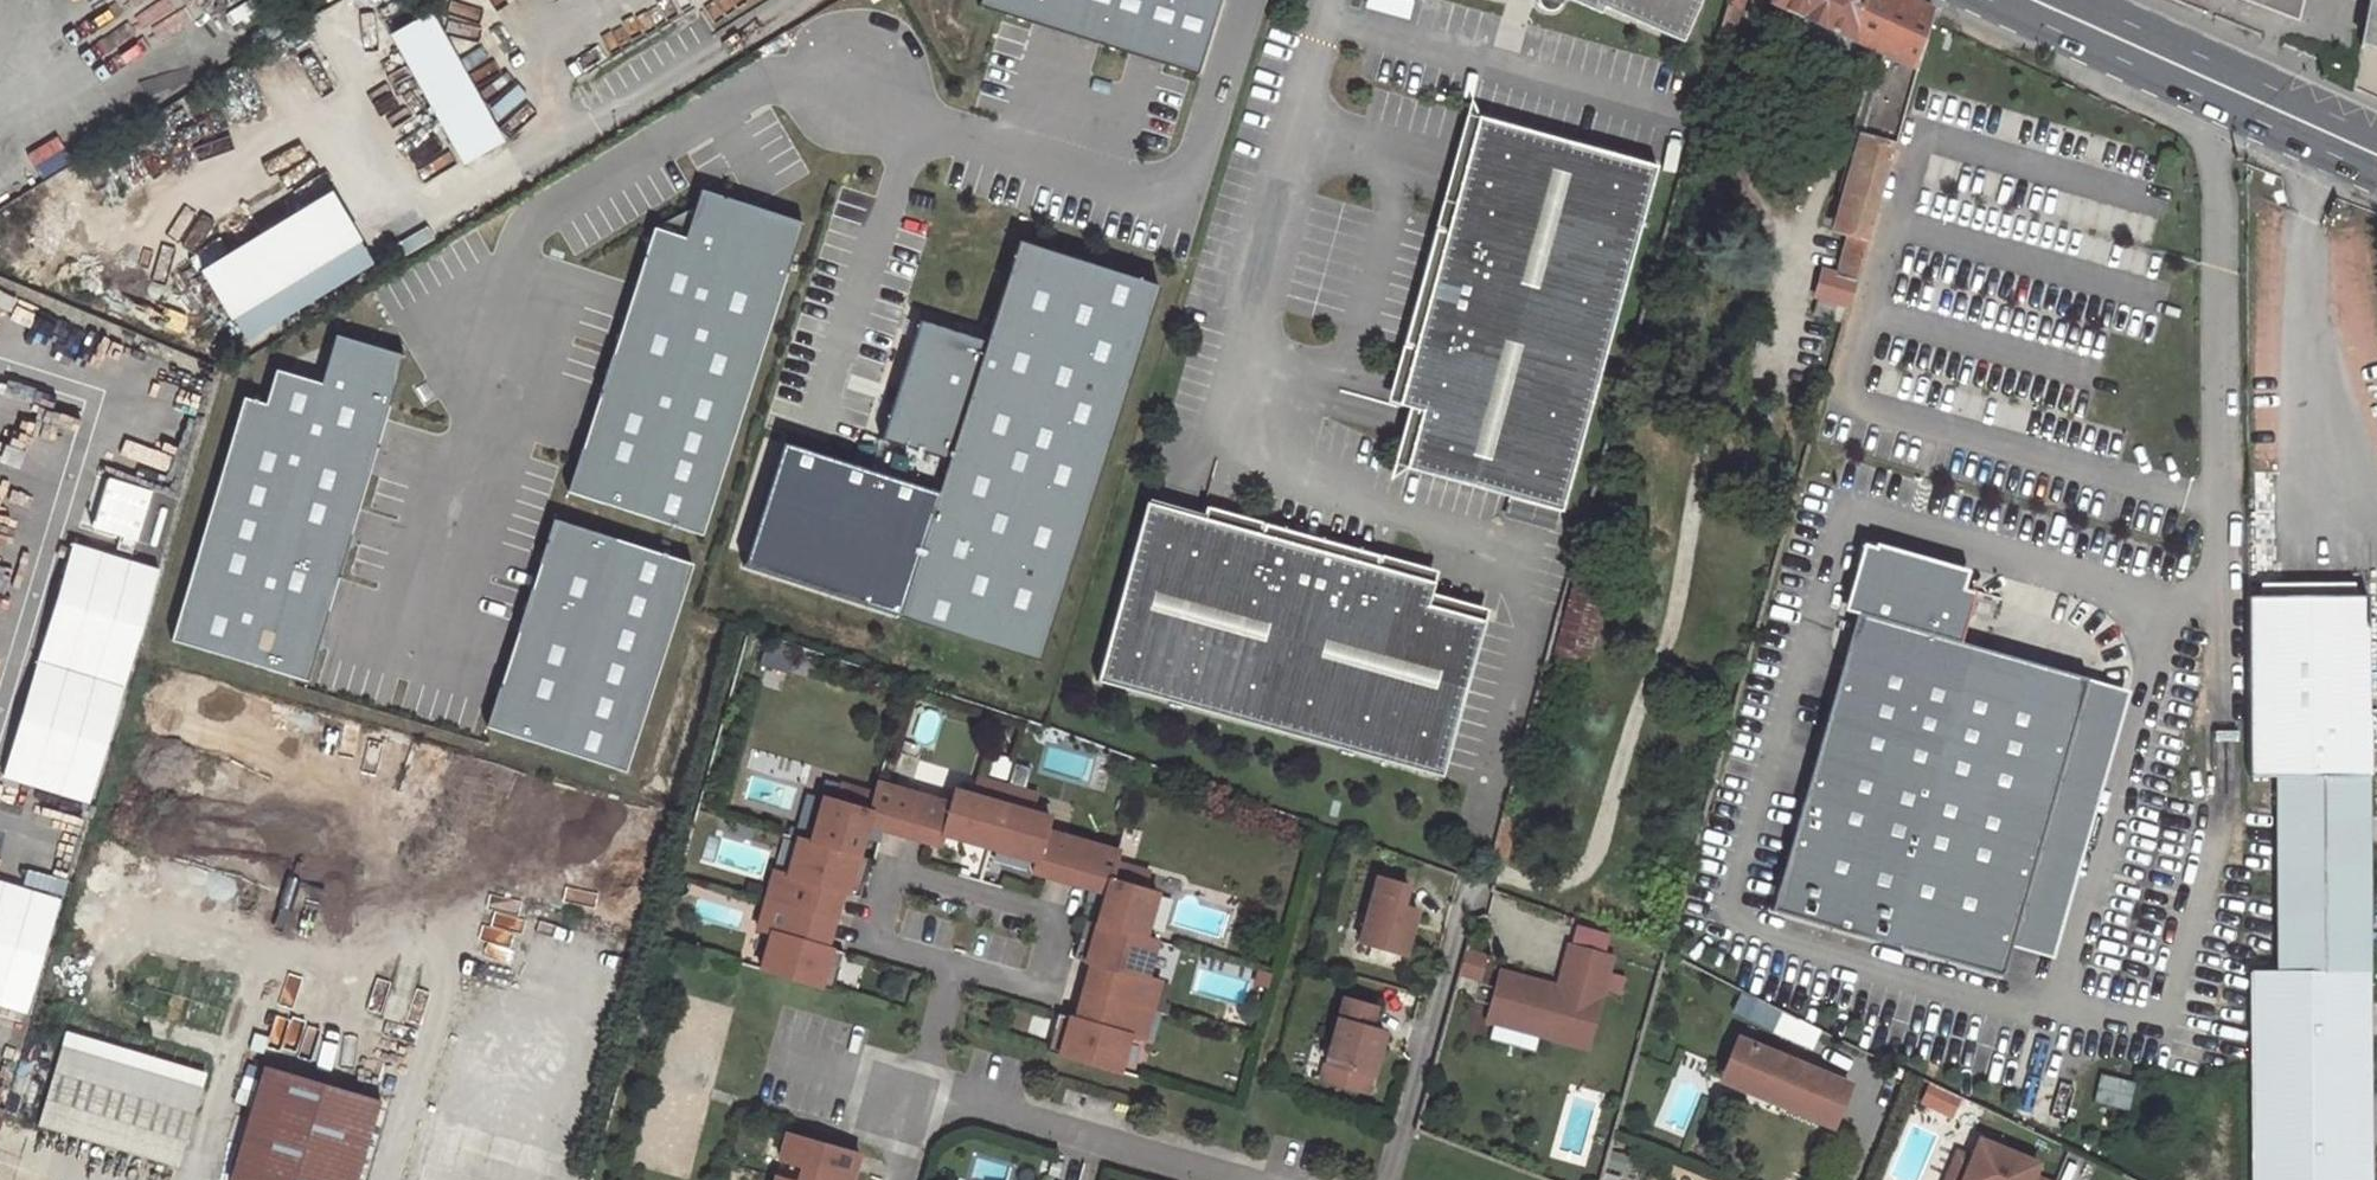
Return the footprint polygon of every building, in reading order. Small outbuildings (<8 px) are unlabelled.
[(1221,0),(981,0),(980,2),(1198,72),(1221,0)] [(1686,40),(1703,3),(1697,0),(1597,0),(1686,40)] [(1744,0),(1731,0),(1726,16),(1738,19),(1744,0)] [(1766,1),(1801,16),(1797,27),(1868,59),(1847,134),(1857,137),(1832,226),(1848,231),(1836,275),(1818,270),(1806,311),(1844,325),(1929,24),(1933,9),(1913,0),(1767,0),(1766,1)] [(2197,9),(2200,0),(2174,0),(2197,9)] [(2302,21),(2306,0),(2245,0),(2302,21)] [(2376,43),(2376,0),(2371,0),(2364,39),(2376,43)] [(433,12),(396,33),(468,159),(505,139),(433,12)] [(1424,409),(1408,467),(1443,476),(1565,510),(1661,164),(1496,118),(1464,233),(1432,349),(1416,407),(1424,409)] [(325,190),(197,268),(238,335),(366,258),(325,190)] [(655,226),(568,490),(705,536),(808,224),(705,190),(690,237),(655,226)] [(1454,231),(1422,346),(1432,349),(1464,233),(1454,231)] [(1038,660),(1159,285),(1019,239),(986,340),(918,318),(880,437),(947,459),(897,614),(1038,660)] [(247,398),(173,641),(309,682),(406,360),(338,339),(325,385),(279,371),(269,404),(247,398)] [(108,473),(91,524),(143,540),(159,489),(108,473)] [(1201,542),(1147,528),(1104,684),(1445,777),(1488,621),(1431,605),(1437,582),(1379,566),(1264,535),(1207,519),(1201,542)] [(562,521),(496,730),(634,773),(700,564),(562,521)] [(1267,525),(1264,535),(1379,566),(1382,556),(1267,525)] [(1942,581),(1946,566),(1867,544),(1847,610),(1860,614),(1774,911),(2005,978),(2015,944),(2035,875),(2064,883),(2073,886),(2083,852),(2071,849),(2077,828),(2088,832),(2100,793),(2083,788),(2062,782),(2092,679),(1965,643),(1980,592),(1942,581)] [(77,546),(42,662),(128,688),(138,653),(162,571),(77,546)] [(2367,780),(2366,604),(2248,605),(2250,783),(2276,782),(2277,979),(2252,979),(2254,1179),(2371,1179),(2367,780)] [(128,688),(42,662),(8,777),(93,802),(128,688)] [(2062,782),(2083,788),(2112,685),(2092,679),(2062,782)] [(950,803),(916,793),(904,835),(940,845),(943,833),(989,847),(1007,786),(978,777),(973,795),(954,789),(950,803)] [(823,797),(810,841),(858,855),(867,824),(904,835),(916,793),(877,782),(874,793),(841,784),(836,801),(823,797)] [(1036,794),(1007,786),(989,847),(1036,860),(1032,871),(1068,881),(1080,840),(1045,830),(1049,817),(1031,811),(1036,794)] [(774,870),(766,900),(834,919),(842,891),(859,896),(870,858),(858,855),(810,841),(798,838),(788,874),(774,870)] [(1118,851),(1080,840),(1068,881),(1105,892),(1096,923),(1144,937),(1156,893),(1143,889),(1148,872),(1115,862),(1118,851)] [(1413,879),(1381,871),(1363,936),(1409,949),(1421,904),(1407,900),(1413,879)] [(30,872),(28,886),(67,892),(69,878),(30,872)] [(2035,875),(2015,944),(2044,952),(2064,883),(2035,875)] [(0,882),(0,1004),(26,1013),(61,901),(0,882)] [(771,933),(761,969),(832,990),(843,952),(826,947),(834,919),(766,900),(757,929),(771,933)] [(1084,920),(1074,958),(1091,962),(1083,990),(1151,1010),(1159,981),(1145,977),(1156,940),(1144,937),(1096,923),(1084,920)] [(1504,972),(1490,1021),(1590,1048),(1615,958),(1573,946),(1561,988),(1504,972)] [(1058,1013),(1047,1051),(1119,1072),(1129,1035),(1143,1039),(1151,1010),(1083,990),(1075,1018),(1058,1013)] [(1378,1005),(1348,997),(1329,1064),(1374,1077),(1387,1030),(1372,1026),(1378,1005)] [(1793,1039),(1814,1047),(1823,1026),(1803,1017),(1793,1039)] [(71,1031),(67,1044),(204,1086),(208,1073),(71,1031)] [(1763,1099),(1837,1129),(1851,1093),(1823,1082),(1826,1075),(1742,1041),(1729,1072),(1768,1087),(1763,1099)] [(204,1086),(67,1044),(43,1121),(180,1163),(204,1086)] [(268,1058),(232,1174),(251,1179),(359,1179),(385,1095),(268,1058)] [(1724,1083),(1763,1099),(1768,1087),(1729,1072),(1724,1083)] [(1823,1082),(1851,1093),(1854,1086),(1826,1075),(1823,1082)] [(1917,1104),(1946,1115),(1954,1097),(1924,1085),(1917,1104)] [(0,1104),(0,1135),(1,1135),(9,1106),(0,1104)] [(860,1158),(788,1136),(781,1162),(804,1169),(800,1179),(853,1179),(860,1158)] [(1962,1150),(1950,1178),(1956,1179),(2054,1179),(2036,1172),(2041,1160),(1984,1136),(1976,1155),(1962,1150)]
